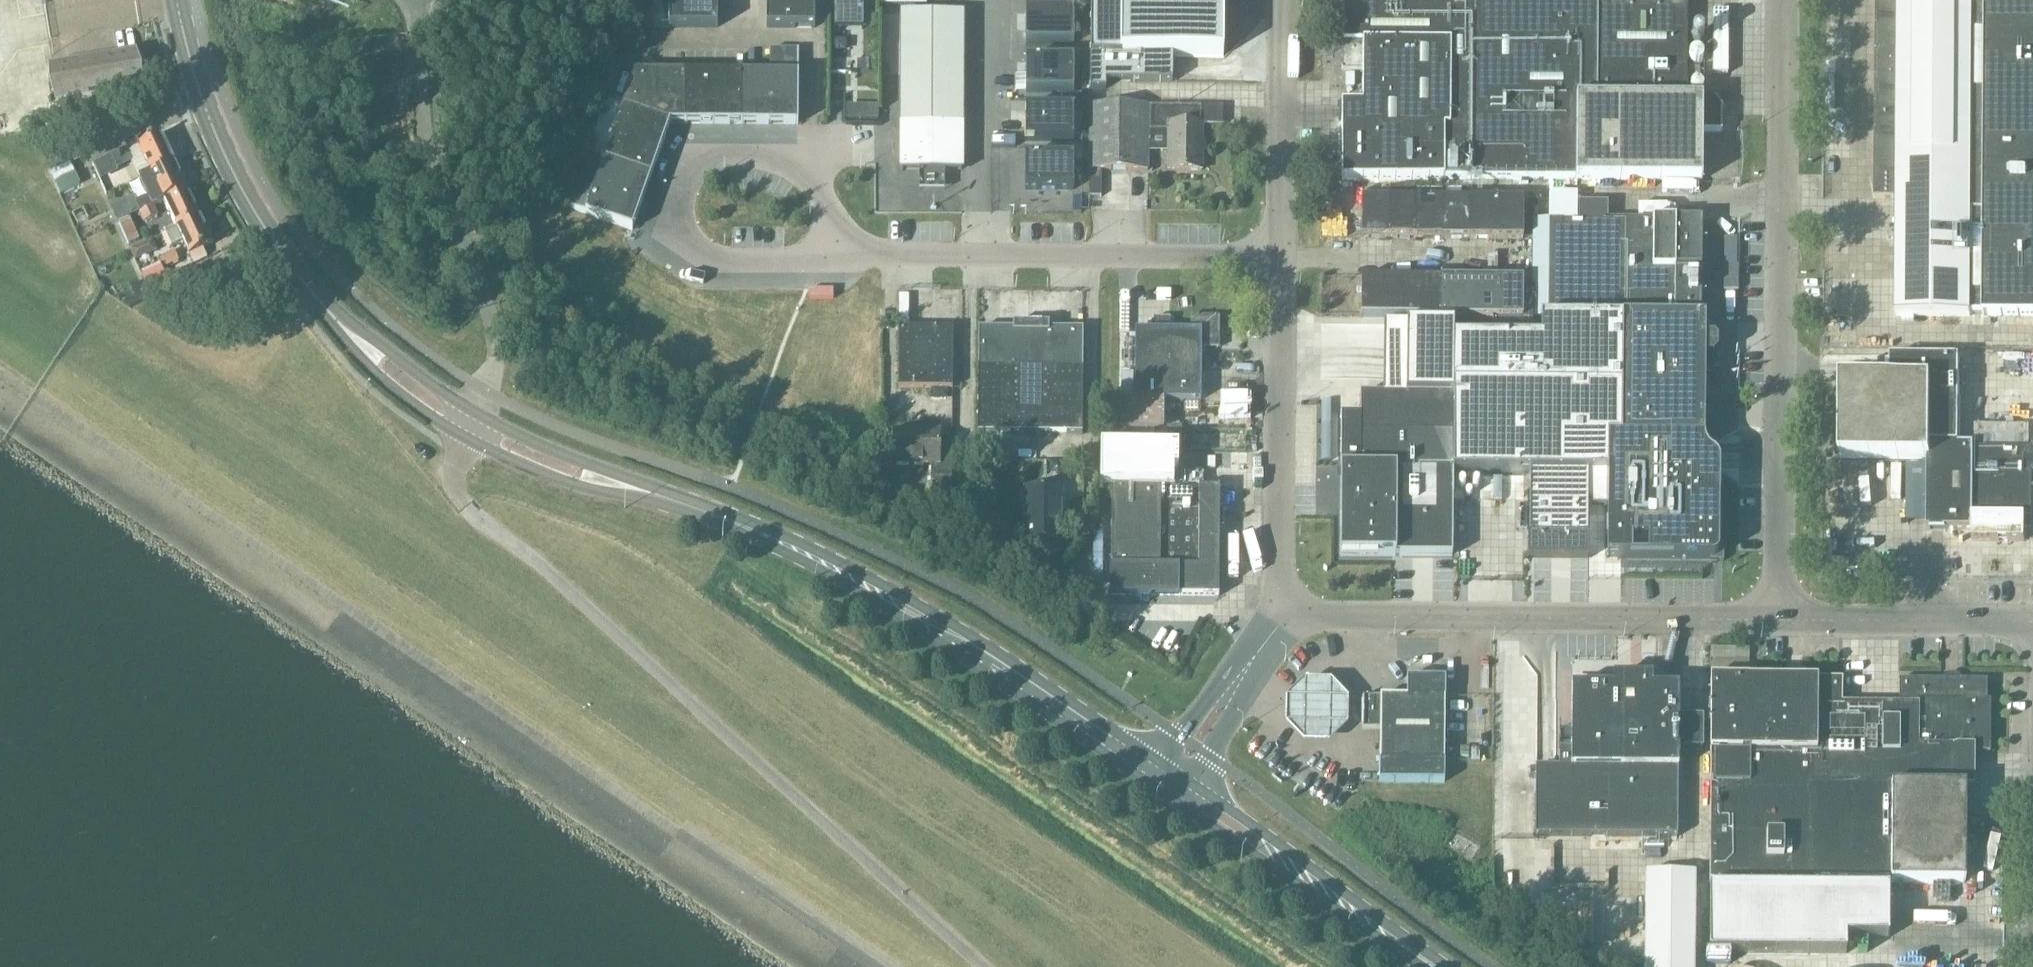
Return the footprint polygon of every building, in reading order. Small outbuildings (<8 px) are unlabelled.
[(669,27),(717,27),(717,0),(669,0),(669,27)] [(766,27),(814,28),(814,0),(766,0),(766,27)] [(834,28),(862,27),(862,0),(834,0),(834,28)] [(1222,56),(1223,0),(1090,0),(1089,89),(1105,89),(1105,88),(1105,81),(1172,81),(1172,55),(1222,56)] [(1462,0),(1342,0),(1342,70),(1362,70),(1361,105),(1340,105),(1340,178),(1444,179),(1461,179),(1462,0)] [(1461,179),(1521,179),(1521,183),(1528,183),(1528,179),(1701,180),(1701,132),(1721,132),(1721,109),(1712,99),(1686,99),(1686,0),(1462,0),(1461,179)] [(1874,198),(1897,198),(1896,315),(1970,316),(1970,314),(2032,315),(2032,0),(1875,0),(1874,198)] [(1073,11),(1025,11),(1025,43),(1073,43),(1073,11)] [(961,169),(962,13),(901,12),(900,169),(961,169)] [(1694,45),(1696,45),(1698,45),(1700,44),(1701,43),(1702,41),(1702,39),(1702,37),(1701,35),(1700,34),(1698,33),(1696,33),(1694,33),(1693,34),(1691,35),(1690,37),(1690,39),(1690,41),(1691,43),(1693,44),(1694,45)] [(769,74),(768,74),(768,124),(783,124),(797,124),(798,124),(798,118),(798,95),(798,50),(769,50),(769,60),(769,74)] [(1693,65),(1695,65),(1697,65),(1699,64),(1701,62),(1702,60),(1702,58),(1702,56),(1701,54),(1699,52),(1697,51),(1695,51),(1693,51),(1691,52),(1689,54),(1688,56),(1688,58),(1688,60),(1689,62),(1691,64),(1693,65)] [(138,86),(132,55),(56,68),(53,68),(59,100),(61,99),(138,86)] [(1025,60),(1025,92),(1073,92),(1073,60),(1025,60)] [(635,73),(623,106),(623,108),(669,123),(685,123),(685,73),(635,73)] [(685,73),(685,123),(713,123),(713,74),(685,73)] [(741,74),(713,74),(713,123),(741,124),(741,74)] [(741,74),(741,124),(768,124),(768,74),(741,74)] [(1694,95),(1696,95),(1698,95),(1699,94),(1701,93),(1702,91),(1702,89),(1702,87),(1701,85),(1699,84),(1698,83),(1696,82),(1694,83),(1692,84),(1691,85),(1690,87),(1689,89),(1690,91),(1691,93),(1692,94),(1694,95)] [(623,108),(623,106),(606,100),(596,127),(660,150),(669,123),(623,108)] [(1147,169),(1147,150),(1147,132),(1147,106),(1090,106),(1089,169),(1147,169)] [(1147,150),(1168,150),(1168,170),(1201,170),(1201,125),(1221,125),(1221,107),(1147,106),(1147,132),(1147,150)] [(1024,108),(1024,141),(1073,141),(1073,108),(1024,108)] [(596,127),(587,154),(651,176),(660,150),(596,127)] [(137,145),(150,173),(173,162),(160,134),(137,145)] [(125,148),(92,164),(99,177),(131,161),(126,150),(125,148)] [(651,176),(587,154),(577,179),(641,204),(651,176)] [(1024,157),(1024,189),(1073,189),(1073,157),(1024,157)] [(173,162),(150,173),(139,178),(147,196),(135,202),(139,211),(152,205),(163,200),(186,189),(173,162)] [(70,163),(50,172),(55,182),(75,173),(70,163)] [(1089,170),(1089,196),(1101,196),(1101,171),(1089,170)] [(75,173),(55,182),(60,192),(80,183),(75,173)] [(641,204),(577,179),(566,206),(632,229),(641,204)] [(886,187),(887,208),(911,207),(911,186),(886,187)] [(1389,186),(1389,199),(1389,238),(1415,238),(1415,189),(1414,189),(1414,187),(1389,186)] [(199,217),(186,189),(163,200),(176,228),(199,217)] [(1415,189),(1415,238),(1441,239),(1442,199),(1442,189),(1415,189)] [(1389,238),(1389,199),(1361,199),(1361,238),(1389,238)] [(1469,200),(1442,199),(1441,239),(1468,239),(1469,200)] [(1469,200),(1468,239),(1495,239),(1495,200),(1469,200)] [(1522,200),(1495,200),(1495,239),(1522,239),(1522,200)] [(1451,436),(1451,471),(1451,474),(1529,474),(1528,536),(1587,536),(1588,506),(1606,507),(1606,536),(1606,558),(1709,559),(1716,559),(1717,559),(1717,558),(1718,471),(1718,466),(1718,465),(1718,463),(1717,462),(1716,461),(1715,459),(1714,457),(1713,456),(1711,455),(1710,454),(1708,453),(1706,452),(1705,451),(1704,450),(1703,449),(1703,447),(1702,446),(1701,444),(1701,443),(1701,441),(1701,440),(1701,412),(1701,403),(1702,359),(1712,359),(1716,355),(1716,343),(1712,339),(1702,339),(1702,318),(1700,318),(1700,220),(1606,220),(1606,203),(1577,203),(1577,219),(1548,219),(1547,318),(1540,318),(1540,338),(1452,338),(1451,436)] [(157,215),(152,205),(139,211),(144,221),(157,215)] [(176,228),(165,233),(171,247),(183,241),(189,255),(203,249),(212,244),(199,217),(176,228)] [(129,218),(118,223),(128,244),(139,240),(139,239),(129,218)] [(203,249),(189,255),(194,265),(207,259),(207,258),(203,249)] [(178,261),(174,251),(161,257),(166,267),(178,261)] [(161,266),(141,276),(142,278),(143,280),(146,288),(158,282),(167,278),(161,266)] [(1360,278),(1360,317),(1407,317),(1441,317),(1441,279),(1360,278)] [(1468,279),(1441,279),(1441,317),(1452,317),(1452,318),(1468,318),(1468,279)] [(1468,318),(1492,318),(1494,318),(1495,279),(1468,279),(1468,318)] [(1522,279),(1495,279),(1494,318),(1492,318),(1492,330),(1531,330),(1531,318),(1522,318),(1522,279)] [(135,297),(122,303),(130,308),(146,300),(138,282),(130,286),(135,297)] [(1201,330),(1201,348),(1218,348),(1218,316),(1190,316),(1190,330),(1201,330)] [(1314,344),(1315,316),(1294,316),(1294,344),(1314,344)] [(1110,400),(1110,431),(1154,431),(1165,431),(1165,400),(1201,400),(1201,348),(1201,330),(1190,330),(1169,330),(1169,317),(1154,317),(1154,330),(1135,330),(1134,400),(1110,400)] [(1340,416),(1339,556),(1451,556),(1451,474),(1451,471),(1451,436),(1452,338),(1453,325),(1405,324),(1383,324),(1382,395),(1359,395),(1359,416),(1340,416)] [(953,328),(898,327),(897,388),(952,388),(953,328)] [(978,328),(978,367),(1082,368),(1083,329),(978,328)] [(1853,357),(1853,541),(1991,541),(1991,510),(2032,510),(2032,357),(1853,357)] [(1082,368),(978,367),(977,432),(1082,433),(1082,368)] [(930,390),(930,399),(946,399),(946,390),(930,390)] [(1235,422),(1235,412),(1212,411),(1212,421),(1235,422)] [(930,464),(930,477),(929,509),(951,523),(951,477),(952,444),(939,444),(939,432),(893,431),(893,464),(930,464)] [(1739,467),(1737,443),(1726,444),(1728,468),(1739,467)] [(1100,447),(1100,487),(1100,500),(1111,500),(1110,595),(1138,596),(1137,600),(1140,602),(1147,603),(1149,600),(1149,596),(1218,596),(1219,488),(1173,487),(1173,471),(1177,471),(1177,448),(1100,447)] [(1215,471),(1215,456),(1206,456),(1206,471),(1215,471)] [(1176,473),(1176,486),(1202,487),(1202,473),(1176,473)] [(1058,540),(1062,540),(1062,489),(1025,489),(1025,541),(1028,541),(1028,557),(1058,557),(1058,540)] [(1491,490),(1475,489),(1474,531),(1491,531),(1491,490)] [(1474,533),(1474,552),(1487,552),(1486,533),(1474,533)] [(1528,536),(1527,558),(1587,558),(1587,536),(1528,536)] [(1479,560),(1479,574),(1505,575),(1505,560),(1479,560)] [(1621,966),(1689,966),(1690,837),(1676,837),(1677,688),(1651,688),(1651,678),(1613,677),(1613,687),(1571,687),(1571,750),(1558,750),(1558,768),(1534,768),(1534,769),(1529,769),(1529,777),(1534,777),(1534,910),(1621,966)] [(1445,678),(1406,678),(1406,697),(1362,697),(1362,729),(1379,729),(1379,761),(1363,761),(1363,794),(1480,875),(1482,762),(1443,762),(1444,698),(1445,678)] [(1888,938),(1888,879),(1890,879),(1890,883),(1964,884),(1964,786),(1957,786),(1958,752),(1989,753),(1989,701),(1986,701),(1986,680),(1898,680),(1898,704),(1841,704),(1841,680),(1710,679),(1708,953),(1844,954),(1844,938),(1888,938)] [(1328,685),(1302,685),(1283,703),(1283,729),(1301,748),(1327,748),(1346,730),(1346,704),(1328,685)] [(1902,887),(1901,923),(1994,924),(1994,888),(1902,887)]
